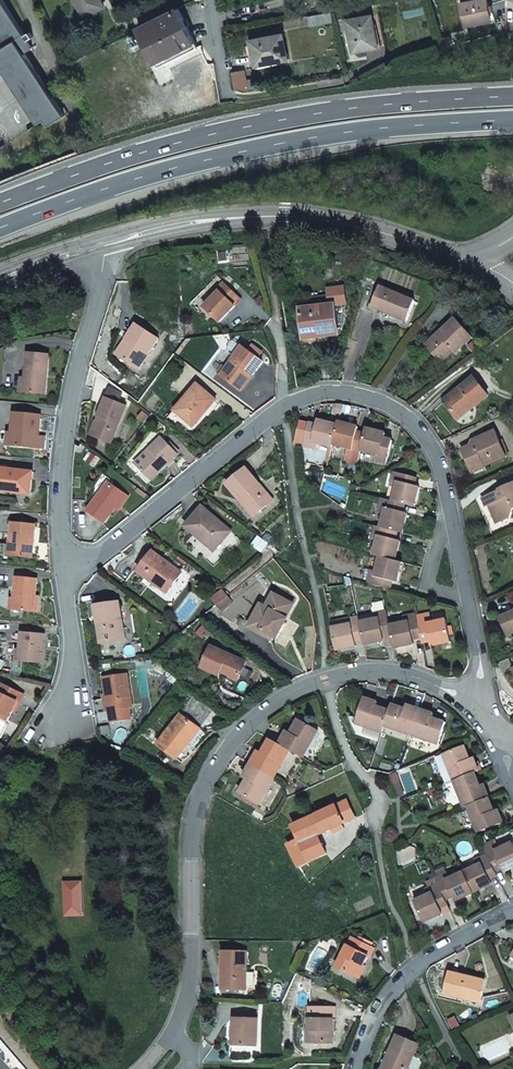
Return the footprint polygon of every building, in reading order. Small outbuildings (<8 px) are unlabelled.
[(3,48),(0,50),(0,62),(15,86),(41,129),(63,115),(24,52),(32,47),(20,27),(3,0),(0,0),(0,44),(3,48)] [(103,6),(100,0),(76,0),(84,15),(103,6)] [(487,0),(477,0),(460,3),(465,26),(491,21),(487,0)] [(157,67),(195,48),(176,8),(164,14),(137,27),(157,67)] [(313,27),(335,23),(333,14),(312,18),(313,27)] [(354,52),(378,47),(373,16),(348,21),(354,52)] [(256,66),(288,60),(283,35),(251,42),(256,66)] [(448,37),(439,39),(442,50),(450,47),(448,37)] [(243,71),(231,73),(234,89),(247,92),(245,82),(243,71)] [(205,307),(220,322),(242,300),(225,283),(219,289),(220,291),(205,307)] [(371,303),(369,302),(366,309),(385,317),(387,313),(405,321),(414,300),(379,285),(371,303)] [(327,289),(329,305),(334,305),(345,303),(343,287),(327,289)] [(312,298),(313,307),(326,305),(325,296),(312,298)] [(313,307),(300,309),(303,338),(337,334),(334,305),(329,305),(326,305),(313,307)] [(440,361),(453,350),(469,335),(454,318),(445,326),(445,327),(446,328),(442,332),(440,331),(434,336),(425,344),(440,361)] [(119,354),(138,367),(159,337),(137,322),(127,336),(130,339),(119,354)] [(446,328),(445,327),(445,326),(442,323),(431,333),(434,336),(440,331),(442,332),(446,328)] [(453,350),(455,353),(472,338),(469,335),(453,350)] [(252,372),(254,374),(265,360),(260,356),(264,350),(254,343),(250,349),(244,344),(222,374),(240,387),(252,372)] [(24,393),(45,395),(49,356),(27,354),(25,379),(24,393)] [(467,407),(469,409),(487,395),(473,377),(443,400),(456,416),(467,407)] [(205,411),(216,398),(198,382),(175,408),(190,421),(201,408),(205,411)] [(126,404),(118,400),(121,391),(108,386),(98,414),(101,416),(94,434),(112,441),(126,404)] [(456,416),(457,418),(469,409),(467,407),(456,416)] [(190,421),(193,425),(205,411),(201,408),(190,421)] [(143,410),(139,416),(144,420),(148,414),(143,410)] [(10,446),(37,449),(40,416),(13,413),(11,433),(10,446)] [(94,434),(101,416),(98,414),(91,433),(94,434)] [(333,444),(333,441),(338,423),(319,418),(317,423),(316,426),(309,424),(304,442),(317,446),(319,440),(333,444)] [(361,448),(365,434),(357,432),(358,429),(359,425),(339,420),(338,423),(333,441),(348,445),(347,450),(360,454),(361,448)] [(365,434),(361,448),(376,452),(374,458),(387,461),(393,441),(385,439),(385,436),(386,432),(367,427),(366,431),(365,434)] [(479,441),(462,448),(469,467),(483,462),(484,465),(505,456),(494,430),(477,437),(479,441)] [(138,466),(152,479),(179,452),(162,435),(149,448),(153,451),(138,466)] [(360,454),(347,450),(344,459),(358,462),(360,454)] [(471,472),(485,466),(484,465),(483,462),(469,467),(471,472)] [(257,514),(273,500),(246,468),(227,485),(240,500),(243,498),(257,514)] [(30,496),(32,472),(0,469),(0,489),(11,490),(11,494),(30,496)] [(413,505),(418,485),(414,485),(411,484),(413,475),(393,470),(390,484),(395,485),(391,500),(400,502),(402,502),(413,505)] [(102,491),(105,493),(113,483),(109,480),(102,491)] [(493,492),(482,497),(485,505),(488,504),(493,516),(500,514),(508,518),(511,508),(512,508),(512,481),(499,487),(500,491),(494,494),(493,492)] [(89,509),(106,521),(127,493),(113,483),(105,493),(102,491),(89,509)] [(380,526),(393,529),(395,530),(400,531),(405,512),(400,510),(398,510),(400,502),(391,500),(381,497),(378,510),(383,512),(380,526)] [(257,514),(243,498),(240,500),(254,516),(257,514)] [(217,548),(232,532),(203,507),(186,527),(204,542),(207,539),(217,548)] [(500,514),(493,516),(496,523),(508,518),(500,514)] [(30,557),(34,524),(11,522),(8,545),(0,544),(0,554),(30,557)] [(398,540),(393,539),(391,538),(393,529),(380,526),(374,525),(371,538),(376,540),(372,554),(379,556),(393,560),(398,540)] [(207,539),(204,542),(215,552),(217,548),(207,539)] [(174,582),(181,574),(153,552),(138,571),(162,590),(171,579),(174,582)] [(393,560),(379,556),(376,570),(370,569),(367,582),(386,587),(388,579),(390,580),(395,581),(400,561),(393,560)] [(12,609),(33,611),(34,595),(35,579),(15,577),(14,597),(12,609)] [(162,590),(166,593),(174,582),(171,579),(162,590)] [(212,599),(216,605),(226,596),(221,591),(212,599)] [(282,624),(279,623),(289,603),(272,594),(265,608),(260,605),(250,624),(273,637),(276,639),(283,625),(282,624)] [(221,611),(231,602),(226,596),(216,605),(221,611)] [(105,643),(124,640),(118,602),(95,605),(98,624),(101,623),(105,643)] [(282,624),(292,605),(289,603),(279,623),(282,624)] [(389,630),(388,623),(385,609),(371,612),(372,617),(358,620),(361,636),(362,638),(363,643),(383,639),(382,634),(381,631),(389,630)] [(498,617),(506,634),(512,631),(512,610),(498,617)] [(418,633),(415,618),(414,613),(414,611),(401,614),(402,620),(388,623),(389,630),(389,633),(392,647),(412,643),(411,638),(411,635),(418,633)] [(415,618),(418,633),(419,637),(419,639),(427,637),(428,640),(429,644),(449,640),(444,617),(430,620),(429,615),(424,616),(423,611),(414,613),(415,618)] [(358,620),(372,617),(371,612),(357,615),(358,620)] [(361,636),(358,620),(357,615),(343,617),(344,623),(332,626),(337,649),(355,645),(354,640),(353,637),(361,636)] [(343,617),(330,619),(331,626),(332,626),(344,623),(343,617)] [(271,641),(273,637),(250,624),(248,628),(271,641)] [(14,660),(12,660),(11,675),(20,677),(21,661),(40,662),(43,634),(19,632),(18,648),(17,660),(14,660)] [(211,646),(201,668),(219,676),(221,673),(237,681),(246,662),(211,646)] [(237,681),(221,673),(219,676),(236,684),(237,681)] [(103,678),(106,698),(93,700),(97,727),(111,725),(110,722),(130,719),(128,708),(131,707),(126,674),(103,678)] [(19,703),(24,695),(0,683),(0,684),(0,716),(7,720),(17,702),(19,703)] [(363,697),(356,718),(355,721),(357,722),(363,724),(363,725),(381,732),(384,725),(389,710),(375,706),(376,701),(363,697)] [(411,733),(419,708),(406,704),(404,708),(391,704),(389,710),(384,725),(403,732),(403,730),(411,733)] [(419,708),(411,733),(419,735),(418,737),(421,738),(438,743),(445,722),(432,717),(433,713),(419,708)] [(188,743),(185,741),(196,727),(180,714),(163,737),(157,745),(175,759),(188,743)] [(304,749),(305,750),(316,730),(296,719),(288,733),(281,746),(288,750),(299,756),(304,749)] [(144,735),(157,745),(163,737),(151,727),(144,735)] [(204,733),(196,727),(185,741),(188,743),(193,747),(204,733)] [(277,744),(281,746),(288,733),(285,731),(277,744)] [(288,750),(281,746),(277,744),(268,739),(260,753),(253,766),(271,776),(276,768),(277,769),(288,750)] [(472,757),(469,758),(463,745),(442,754),(450,772),(451,772),(455,779),(474,772),(478,770),(474,762),(472,757)] [(253,766),(260,753),(256,750),(249,764),(253,766)] [(451,772),(450,772),(442,754),(436,756),(446,783),(453,780),(455,779),(451,772)] [(241,777),(245,780),(253,766),(249,764),(241,777)] [(271,776),(253,766),(245,780),(242,786),(237,793),(258,805),(268,785),(266,784),(271,776)] [(474,772),(455,779),(453,780),(460,799),(462,798),(465,806),(467,805),(487,797),(488,796),(483,783),(479,785),(474,772)] [(487,797),(467,805),(475,824),(476,823),(480,831),(503,822),(497,810),(493,811),(487,797)] [(318,834),(355,816),(347,799),(292,825),(299,838),(287,843),(299,865),(327,852),(318,834)] [(500,851),(497,845),(485,851),(487,857),(493,870),(501,866),(502,869),(504,874),(512,870),(512,845),(500,851)] [(493,870),(487,857),(474,862),(476,867),(463,873),(471,893),(490,885),(488,881),(487,878),(495,874),(494,873),(493,870)] [(471,893),(463,873),(449,879),(447,874),(434,879),(437,884),(442,897),(449,894),(451,897),(452,901),(471,893)] [(76,879),(60,880),(61,913),(78,912),(76,879)] [(445,904),(443,900),(442,897),(437,884),(425,890),(427,895),(414,901),(423,922),(441,914),(439,910),(438,907),(445,904)] [(364,957),(365,958),(370,949),(347,938),(333,966),(354,977),(364,957)] [(227,983),(247,983),(248,945),(225,945),(224,964),(227,964),(227,983)] [(325,952),(315,946),(304,968),(315,973),(325,952)] [(463,993),(480,997),(485,979),(450,970),(445,991),(462,996),(463,993)] [(333,1024),(333,1014),(335,1014),(336,1001),(310,1001),(310,1036),(333,1036),(333,1024)] [(234,1039),(257,1040),(257,1013),(234,1012),(234,1039)] [(418,1039),(398,1031),(390,1049),(393,1050),(386,1068),(388,1068),(406,1068),(418,1039)] [(386,1068),(393,1050),(390,1049),(387,1048),(380,1066),(386,1068)]
